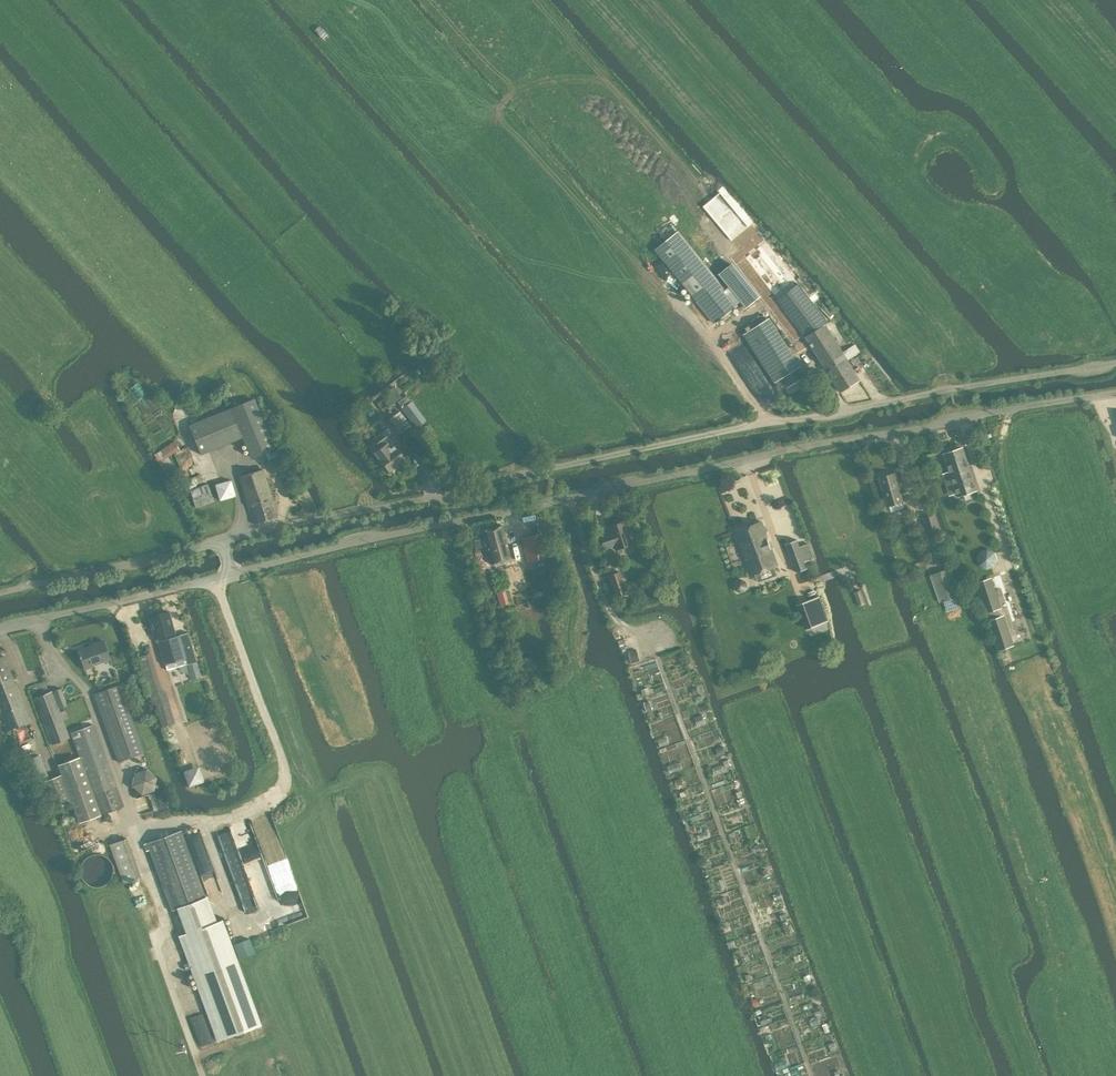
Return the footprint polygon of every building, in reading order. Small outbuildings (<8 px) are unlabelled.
[(678,232),(656,250),(715,323),(737,305),(678,232)] [(733,263),(718,274),(739,300),(754,288),(733,263)] [(843,351),(826,325),(829,323),(799,284),(778,300),(806,337),(840,391),(860,379),(848,359),(860,351),(855,344),(843,351)] [(754,288),(739,300),(746,308),(761,296),(754,288)] [(768,319),(743,334),(756,354),(780,338),(768,319)] [(756,354),(775,382),(781,378),(799,366),(780,338),(756,354)] [(799,366),(781,378),(788,387),(805,376),(799,366)] [(385,396),(382,398),(388,406),(402,395),(395,387),(384,395),(385,396)] [(252,399),(232,407),(252,457),(273,448),(252,399)] [(402,408),(412,423),(419,417),(410,403),(402,408)] [(201,454),(242,437),(230,408),(189,425),(201,454)] [(394,415),(385,421),(396,435),(405,429),(394,415)] [(380,447),(374,451),(389,470),(404,458),(394,444),(392,446),(390,444),(385,437),(377,443),(380,447)] [(169,479),(178,473),(168,456),(179,449),(174,440),(160,449),(160,450),(154,453),(169,479)] [(958,496),(977,490),(963,447),(944,454),(950,472),(943,474),(945,481),(952,478),(958,496)] [(282,455),(268,461),(273,475),(288,469),(282,455)] [(263,469),(239,476),(253,523),(277,516),(263,469)] [(895,472),(880,477),(888,505),(890,511),(891,512),(903,508),(905,506),(903,501),(895,472)] [(292,478),(283,481),(289,498),(299,495),(292,478)] [(196,507),(214,501),(208,483),(190,489),(196,507)] [(924,517),(929,532),(939,529),(934,514),(924,517)] [(625,523),(624,521),(608,526),(610,532),(600,535),(604,548),(614,544),(615,548),(631,543),(628,534),(633,532),(630,521),(625,523)] [(761,521),(735,531),(752,575),(777,565),(761,521)] [(475,548),(487,545),(492,564),(511,559),(503,525),(483,530),(485,537),(473,540),(475,548)] [(548,556),(542,533),(521,538),(527,561),(548,556)] [(795,540),(786,543),(797,572),(808,568),(805,561),(811,559),(813,558),(808,543),(806,544),(800,546),(797,539),(795,540)] [(940,602),(942,601),(946,612),(960,607),(956,596),(960,595),(950,567),(930,574),(940,602)] [(617,572),(608,575),(615,596),(624,593),(617,572)] [(988,579),(975,583),(998,650),(1011,646),(1001,616),(1000,617),(997,609),(998,608),(988,579)] [(818,597),(798,605),(807,627),(826,620),(818,597)] [(167,610),(148,616),(156,642),(158,642),(164,663),(165,663),(167,670),(187,664),(196,661),(188,632),(176,636),(169,610),(167,610)] [(78,650),(85,670),(94,666),(94,665),(110,659),(103,640),(93,643),(94,645),(78,650)] [(151,653),(137,657),(151,705),(154,704),(161,727),(171,724),(162,691),(151,653)] [(30,721),(9,667),(4,655),(0,657),(0,707),(8,729),(30,721)] [(120,684),(93,694),(118,761),(144,752),(120,684)] [(67,705),(61,688),(54,690),(60,707),(67,705)] [(52,691),(35,697),(52,743),(69,737),(52,691)] [(72,732),(101,814),(124,806),(106,759),(94,724),(72,732)] [(78,756),(57,764),(80,823),(100,815),(78,756)] [(134,773),(131,786),(141,795),(154,790),(157,777),(146,768),(134,773)] [(61,775),(45,782),(54,806),(70,800),(61,775)] [(181,829),(147,842),(172,909),(177,908),(186,933),(180,935),(219,1039),(260,1024),(222,920),(212,923),(203,898),(206,897),(181,829)] [(109,844),(123,883),(140,877),(126,838),(109,844)] [(112,871),(112,870),(112,868),(111,865),(110,862),(108,860),(106,858),(104,856),(100,855),(98,855),(95,855),(92,855),(89,857),(86,859),(84,861),(83,864),(81,867),(81,870),(81,872),(82,876),(83,878),(85,881),(87,883),(90,884),(93,886),(96,886),(99,886),(102,885),(105,884),(107,882),(110,879),(111,877),(112,874),(112,871)]
